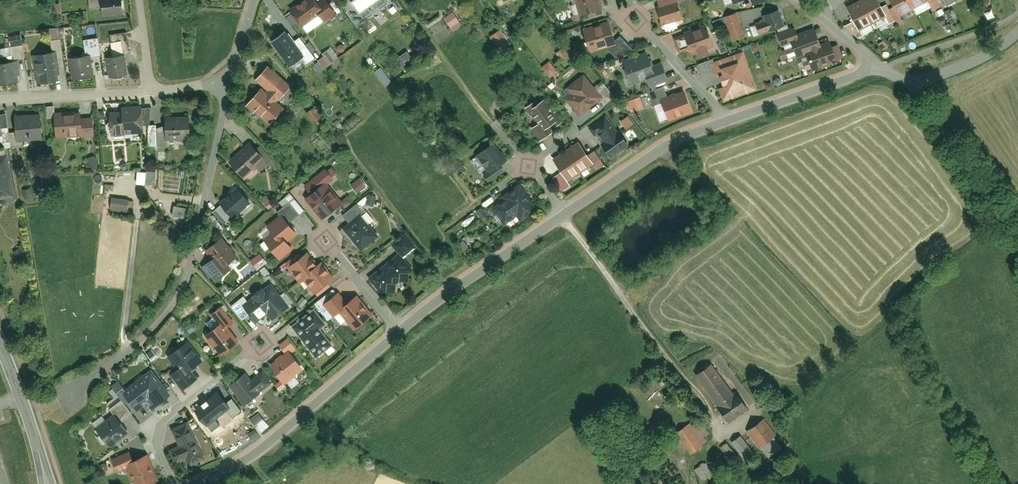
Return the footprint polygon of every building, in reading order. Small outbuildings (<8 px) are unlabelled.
[(124,15),(122,0),(116,0),(101,2),(103,17),(124,15)] [(291,14),(303,30),(325,14),(315,0),(309,0),(291,14)] [(350,2),(362,16),(383,0),(382,0),(353,0),(350,2)] [(581,19),(599,13),(596,6),(609,3),(608,0),(574,0),(581,19)] [(656,3),(664,28),(683,22),(676,0),(666,0),(656,3)] [(877,0),(864,0),(848,8),(858,28),(884,14),(877,0)] [(925,0),(888,0),(897,21),(927,6),(925,0)] [(451,12),(445,16),(454,28),(460,24),(451,12)] [(779,13),(763,17),(767,33),(783,29),(779,13)] [(737,15),(723,18),(731,43),(745,38),(737,15)] [(609,25),(583,33),(589,52),(615,45),(609,25)] [(500,27),(490,34),(498,45),(508,38),(500,27)] [(707,30),(682,39),(688,57),(713,48),(707,30)] [(795,30),(776,36),(779,48),(791,45),(796,61),(806,58),(811,70),(841,61),(834,44),(821,48),(814,30),(797,35),(795,30)] [(287,38),(274,47),(291,70),(304,61),(287,38)] [(566,46),(541,65),(550,78),(575,59),(566,46)] [(756,93),(744,55),(711,65),(723,102),(756,93)] [(37,84),(55,82),(52,56),(34,58),(37,84)] [(647,57),(623,65),(630,85),(645,80),(648,89),(668,81),(661,66),(650,69),(647,57)] [(109,79),(126,76),(123,58),(107,60),(109,79)] [(72,81),(90,79),(87,59),(70,61),(72,81)] [(15,83),(12,64),(0,66),(0,85),(15,83)] [(292,89),(268,68),(255,82),(263,89),(280,103),(292,89)] [(601,97),(584,78),(567,92),(572,97),(566,103),(579,117),(601,97)] [(263,89),(246,107),(270,128),(287,110),(263,89)] [(685,95),(660,103),(667,122),(691,115),(685,95)] [(543,101),(527,109),(541,134),(555,127),(543,101)] [(111,135),(142,134),(141,111),(122,112),(122,116),(110,116),(111,135)] [(55,116),(56,138),(94,136),(93,119),(81,120),(80,114),(55,116)] [(40,115),(14,118),(16,143),(42,140),(40,115)] [(165,125),(166,142),(189,141),(189,124),(165,125)] [(608,125),(596,133),(604,146),(600,148),(608,160),(629,147),(621,135),(617,137),(608,125)] [(578,146),(552,162),(567,183),(593,167),(578,146)] [(256,154),(249,147),(230,164),(245,180),(258,169),(262,173),(272,165),(260,151),(256,154)] [(495,147),(474,159),(486,176),(506,164),(495,147)] [(0,156),(0,199),(14,196),(8,155),(0,156)] [(312,194),(306,199),(324,221),(341,206),(325,187),(334,180),(325,170),(305,185),(312,194)] [(505,200),(492,208),(505,225),(517,218),(521,224),(539,213),(519,184),(502,196),(505,200)] [(251,205),(238,190),(214,210),(227,225),(251,205)] [(111,212),(128,214),(130,202),(112,200),(111,212)] [(359,217),(342,230),(360,251),(377,239),(359,217)] [(297,237),(282,219),(268,230),(273,236),(266,242),(280,260),(292,251),(287,244),(297,237)] [(407,238),(394,248),(404,259),(416,250),(407,238)] [(238,261),(224,241),(208,253),(223,272),(238,261)] [(309,258),(289,270),(303,288),(308,285),(316,296),(333,283),(321,267),(317,270),(309,258)] [(413,274),(398,258),(371,281),(386,297),(413,274)] [(289,311),(272,287),(243,306),(257,324),(267,317),(273,323),(289,311)] [(336,320),(343,315),(357,333),(374,321),(358,298),(349,305),(341,295),(325,306),(336,320)] [(315,313),(294,329),(317,359),(332,348),(318,332),(325,327),(315,313)] [(223,326),(207,336),(221,356),(237,345),(223,326)] [(187,345),(169,356),(181,375),(175,378),(183,390),(195,382),(190,374),(201,368),(187,345)] [(302,365),(289,350),(270,367),(282,382),(302,365)] [(710,365),(696,375),(719,405),(732,395),(710,365)] [(152,412),(172,397),(153,371),(126,391),(119,383),(111,388),(126,407),(130,404),(138,414),(148,407),(152,412)] [(244,378),(230,390),(246,408),(273,386),(263,374),(249,385),(244,378)] [(747,408),(736,392),(732,395),(719,405),(717,406),(728,422),(747,408)] [(203,422),(216,440),(228,433),(224,428),(238,418),(222,395),(207,404),(215,415),(203,422)] [(110,448),(129,434),(114,416),(95,430),(110,448)] [(187,465),(204,458),(189,422),(171,430),(178,447),(169,451),(175,465),(185,461),(187,465)] [(760,422),(748,433),(761,449),(774,438),(760,422)] [(688,427),(676,435),(690,455),(701,448),(688,427)] [(739,438),(731,444),(739,455),(747,449),(739,438)] [(159,481),(150,457),(126,468),(133,483),(151,483),(159,481)] [(710,461),(701,468),(710,481),(719,474),(710,461)]
